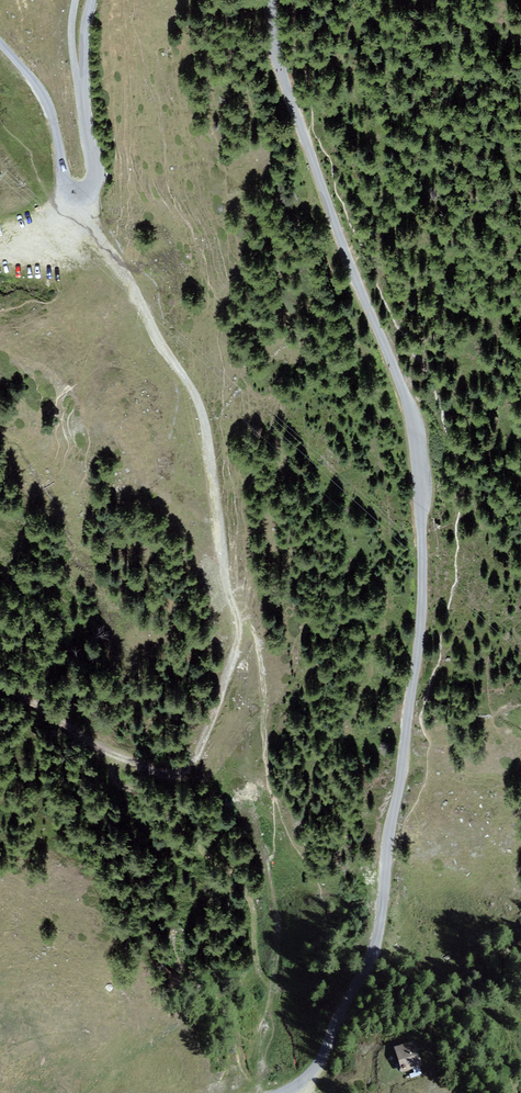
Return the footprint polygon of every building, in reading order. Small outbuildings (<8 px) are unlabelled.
[(170,967),(163,971),(173,988),(181,983),(170,967)] [(409,1044),(391,1050),(399,1075),(417,1069),(409,1044)]
